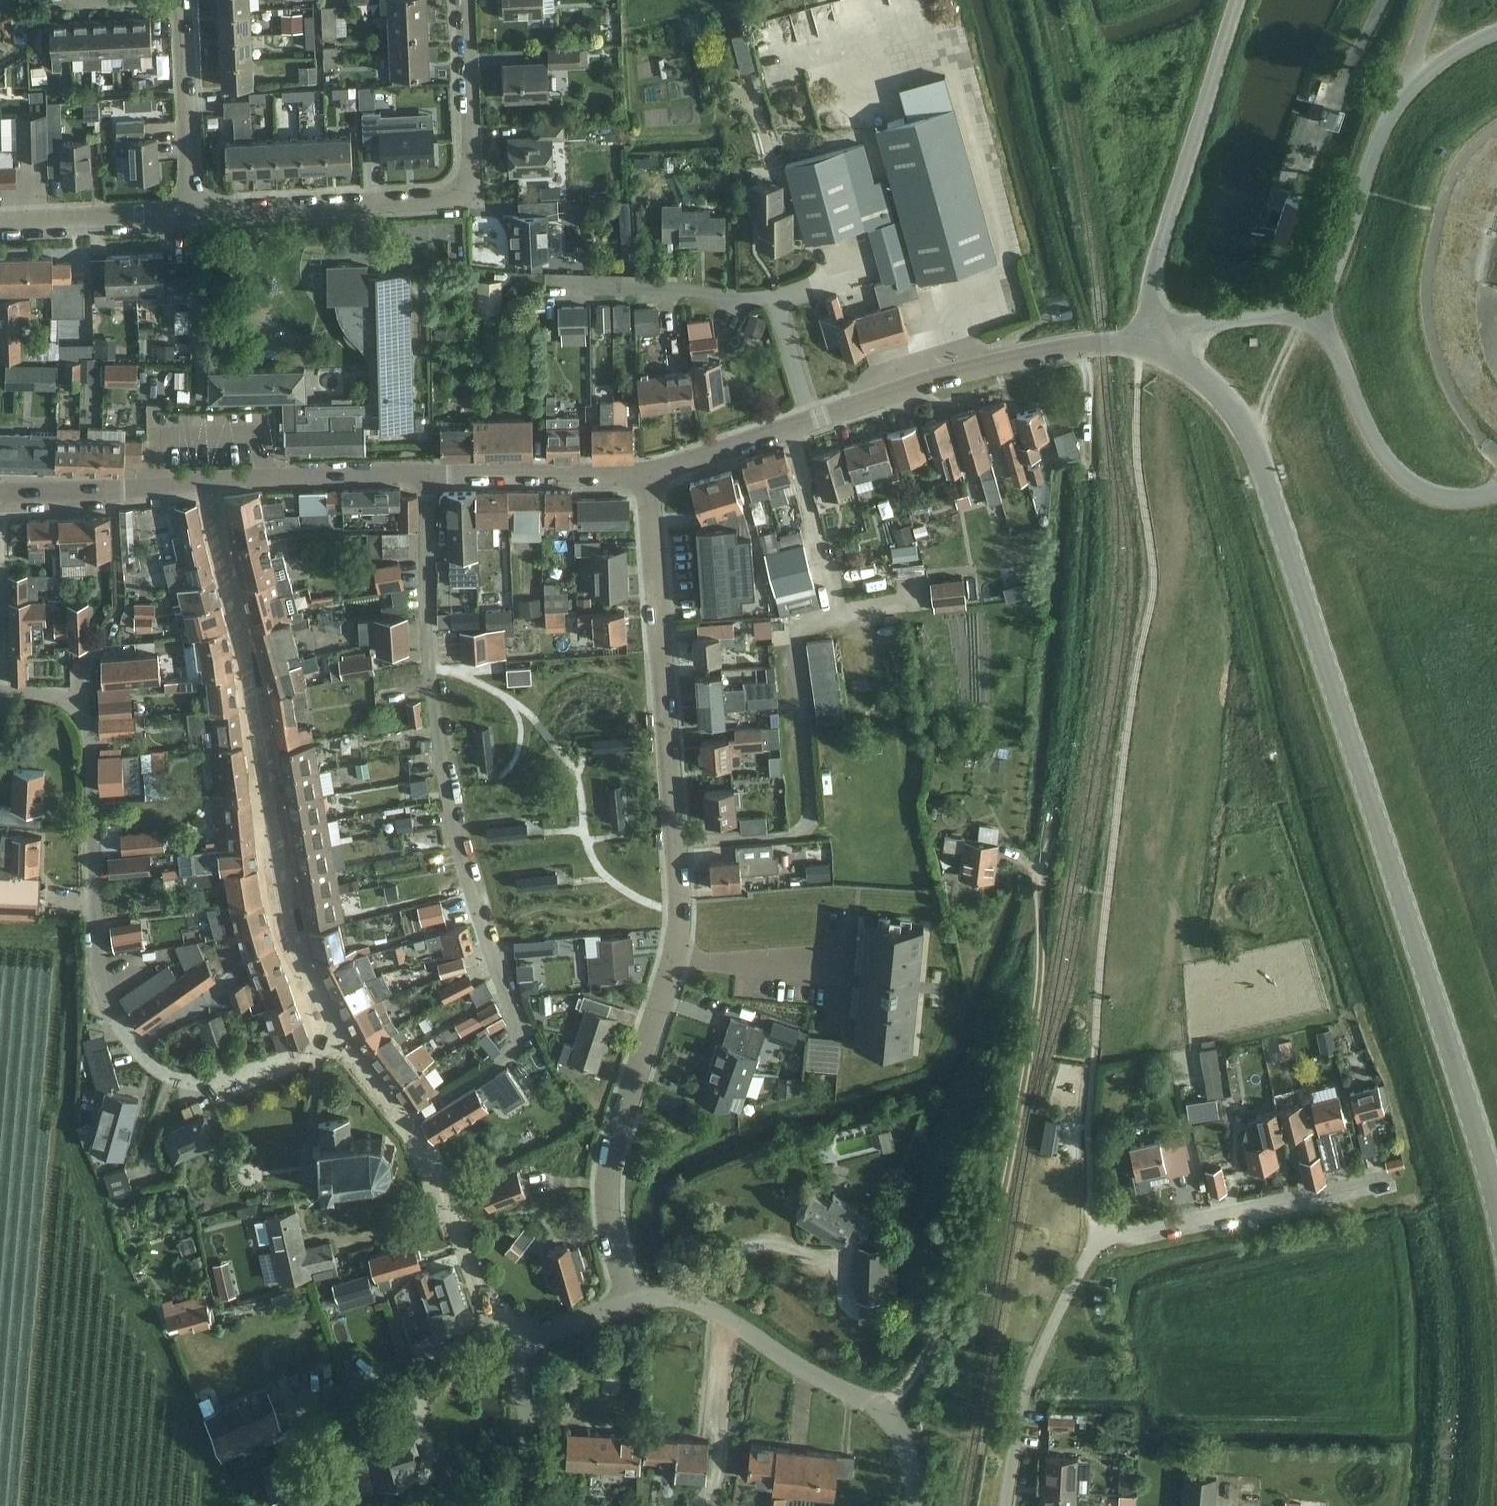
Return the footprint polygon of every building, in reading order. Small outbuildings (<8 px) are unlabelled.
[(251,0),(220,0),(220,10),(251,8),(251,0)] [(389,12),(436,10),(436,3),(428,3),(427,0),(388,0),(389,12)] [(505,18),(545,16),(545,0),(504,0),(505,18)] [(762,8),(765,18),(746,23),(751,41),(811,25),(804,0),(791,0),(762,8)] [(337,14),(336,5),(322,6),(322,15),(337,14)] [(252,33),(251,8),(220,10),(221,34),(252,33)] [(436,17),(436,10),(389,12),(390,32),(428,31),(428,18),(436,17)] [(306,15),(306,31),(315,30),(315,14),(306,15)] [(338,35),(337,14),(322,15),(323,36),(338,35)] [(302,15),(281,16),(282,33),(303,32),(302,15)] [(151,16),(130,17),(133,66),(142,66),(141,53),(153,53),(151,16)] [(133,66),(130,17),(111,18),(112,55),(123,55),(124,67),(133,66)] [(112,55),(111,18),(91,19),(93,68),(102,68),(102,56),(112,55)] [(93,68),(91,19),(71,20),(73,57),(84,56),(84,69),(93,68)] [(73,57),(71,20),(51,21),(53,70),(62,69),(61,57),(73,57)] [(316,46),(315,30),(306,31),(307,46),(316,46)] [(429,43),(428,31),(390,32),(390,52),(438,50),(438,43),(429,43)] [(253,57),(252,33),(221,34),(222,59),(253,57)] [(742,70),(755,67),(747,33),(734,36),(742,70)] [(338,45),(323,46),(324,54),(339,54),(338,45)] [(652,47),(655,68),(664,67),(661,46),(652,47)] [(579,48),(550,49),(550,65),(580,64),(579,48)] [(438,57),(438,50),(390,52),(391,72),(431,71),(430,58),(438,57)] [(339,64),(339,54),(324,54),(324,65),(339,64)] [(757,58),(760,75),(775,72),(771,55),(757,58)] [(254,83),(253,57),(222,59),(223,84),(254,83)] [(546,64),(506,65),(508,97),(547,96),(546,64)] [(298,65),(299,81),(317,80),(317,65),(298,65)] [(41,69),(32,70),(32,81),(42,81),(41,69)] [(391,72),(392,82),(420,81),(420,71),(391,72)] [(863,143),(785,164),(806,242),(865,226),(868,228),(883,281),(874,284),(881,308),(844,319),(836,293),(827,296),(832,314),(820,317),(828,344),(840,340),(844,356),(909,337),(898,303),(901,299),(918,294),(915,282),(997,259),(947,74),(901,87),(909,117),(878,125),(893,183),(903,217),(894,219),(889,198),(878,201),(863,143)] [(114,82),(96,83),(96,91),(102,91),(102,87),(114,86),(114,82)] [(348,87),(333,88),(333,97),(349,96),(348,87)] [(91,105),(90,88),(77,89),(77,105),(91,105)] [(315,88),(298,89),(299,98),(315,97),(315,88)] [(374,88),(359,89),(360,108),(374,108),(374,88)] [(299,98),(298,89),(284,90),(284,99),(299,98)] [(43,90),(31,91),(31,100),(43,99),(43,90)] [(266,100),(265,91),(250,92),(250,99),(250,100),(266,100)] [(153,99),(140,99),(140,111),(153,110),(153,99)] [(253,140),(250,100),(250,99),(224,100),(225,115),(234,115),(236,141),(226,142),(227,172),(253,170),(251,140),(253,140)] [(1324,105),(1319,120),(1334,125),(1339,110),(1324,105)] [(381,110),(365,111),(366,138),(381,137),(382,164),(403,162),(403,158),(434,156),(432,126),(415,127),(415,117),(382,119),(381,110)] [(46,113),(17,114),(19,156),(49,155),(46,113)] [(48,115),(47,115),(48,131),(61,130),(60,114),(48,115)] [(594,139),(613,138),(613,117),(594,117),(594,139)] [(117,134),(116,134),(118,177),(120,177),(131,177),(131,180),(159,178),(157,138),(145,139),(144,120),(117,122),(117,134)] [(535,138),(510,139),(511,173),(554,171),(552,138),(565,138),(564,123),(534,124),(535,138)] [(585,125),(567,126),(568,136),(586,136),(585,125)] [(50,154),(62,153),(64,183),(91,181),(89,140),(62,142),(61,130),(48,131),(50,154)] [(351,135),(325,136),(327,167),(353,165),(351,135)] [(327,167),(325,136),(301,137),(302,168),(327,167)] [(302,168),(301,137),(276,139),(278,169),(302,168)] [(278,169),(276,139),(253,140),(251,140),(253,170),(278,169)] [(0,149),(0,185),(16,185),(16,165),(13,165),(13,156),(3,156),(2,149),(0,149)] [(752,202),(758,202),(758,245),(792,245),(792,211),(782,211),(782,184),(752,184),(752,202)] [(1311,219),(1316,205),(1286,195),(1275,230),(1298,238),(1300,232),(1305,217),(1311,219)] [(519,215),(513,215),(515,259),(549,257),(547,217),(559,217),(558,199),(518,201),(519,215)] [(631,240),(628,200),(617,200),(620,241),(631,240)] [(569,204),(564,214),(580,222),(585,211),(569,204)] [(663,239),(681,239),(681,242),(708,242),(708,246),(726,246),(726,216),(710,216),(710,210),(681,210),(681,205),(663,205),(663,239)] [(84,246),(83,268),(95,268),(95,246),(84,246)] [(187,275),(165,276),(164,253),(135,254),(137,293),(152,292),(152,302),(188,300),(187,275)] [(137,293),(135,254),(108,256),(109,278),(97,279),(98,304),(122,303),(122,293),(137,293)] [(53,293),(53,316),(85,315),(84,280),(72,281),(71,261),(52,262),(52,257),(0,258),(0,295),(53,293)] [(579,261),(578,271),(597,272),(598,262),(579,261)] [(409,292),(409,272),(378,273),(378,274),(368,275),(368,265),(354,265),(354,266),(344,263),(335,266),(327,266),(328,297),(337,296),(338,304),(339,311),(342,317),(345,324),(344,328),(344,333),(346,337),(349,340),(352,343),(356,345),(361,346),(364,346),(366,349),(368,352),(370,356),(371,359),(372,363),(373,367),(374,371),(374,375),(373,379),(372,387),(372,391),(372,395),(373,399),(374,403),(353,403),(353,395),(332,396),(332,404),(307,405),(308,416),(355,415),(355,413),(365,413),(366,425),(382,424),(382,429),(388,429),(394,431),(400,428),(400,429),(413,428),(412,399),(415,390),(411,381),(412,381),(411,363),(414,354),(410,344),(411,344),(410,311),(413,302),(409,293),(409,292)] [(501,280),(478,280),(478,312),(501,312),(501,280)] [(0,299),(0,337),(1,359),(22,358),(20,311),(27,311),(27,297),(0,299)] [(614,329),(631,328),(630,304),(613,305),(614,329)] [(587,305),(559,305),(560,330),(588,330),(587,305)] [(609,305),(597,306),(597,331),(610,331),(609,305)] [(636,332),(655,331),(654,308),(635,309),(636,332)] [(751,316),(746,333),(762,337),(767,320),(751,316)] [(705,350),(719,348),(717,335),(715,336),(713,319),(688,322),(693,364),(692,364),(692,370),(696,403),(725,399),(725,398),(730,397),(728,382),(723,383),(720,361),(706,363),(705,350)] [(85,340),(103,341),(104,327),(86,326),(85,340)] [(56,333),(56,344),(74,343),(73,333),(56,333)] [(305,356),(308,339),(296,337),(293,353),(305,356)] [(113,345),(97,345),(97,357),(113,357),(113,345)] [(80,346),(64,346),(64,355),(80,355),(80,346)] [(169,348),(157,347),(157,358),(169,358),(169,348)] [(155,348),(141,348),(141,358),(156,358),(155,348)] [(305,367),(273,368),(250,369),(249,353),(212,354),(213,370),(210,370),(211,398),(284,396),(285,430),(285,450),(310,449),(310,451),(366,450),(366,425),(365,413),(355,413),(355,415),(308,416),(307,405),(307,394),(305,394),(305,367)] [(94,359),(81,359),(81,381),(94,381),(94,359)] [(65,387),(80,387),(80,361),(66,361),(65,387)] [(138,384),(138,364),(106,363),(106,383),(138,384)] [(58,365),(9,365),(9,380),(58,380),(58,365)] [(139,382),(164,386),(166,373),(141,369),(139,382)] [(696,403),(692,370),(637,377),(642,410),(696,403)] [(185,372),(176,371),(175,387),(185,387),(185,372)] [(188,399),(188,388),(178,388),(178,399),(188,399)] [(615,417),(614,400),(601,400),(601,417),(615,417)] [(625,400),(614,400),(615,417),(626,417),(625,400)] [(1001,434),(1009,464),(1022,461),(1005,400),(980,407),(988,437),(1001,434)] [(1020,429),(1025,444),(1019,445),(1023,460),(1042,455),(1038,440),(1050,437),(1042,407),(1017,414),(1021,429),(1020,429)] [(976,409),(951,416),(966,469),(978,465),(989,503),(1002,499),(995,475),(976,409)] [(430,415),(416,416),(416,428),(431,428),(430,415)] [(941,451),(948,475),(963,471),(947,417),(922,424),(931,454),(941,451)] [(533,418),(474,419),(474,424),(442,424),(442,460),(534,457),(533,418)] [(547,418),(548,459),(581,458),(580,418),(547,418)] [(634,424),(615,425),(617,458),(634,457),(634,424)] [(617,458),(615,425),(592,425),(593,458),(617,458)] [(917,425),(888,434),(897,466),(926,458),(917,425)] [(58,433),(56,470),(79,471),(80,439),(80,428),(58,428),(58,433)] [(80,439),(79,471),(102,471),(102,439),(103,429),(88,428),(88,439),(80,439)] [(103,429),(102,439),(102,471),(125,472),(125,458),(143,459),(143,442),(143,440),(126,440),(126,429),(103,429)] [(57,438),(57,433),(31,432),(31,434),(0,433),(0,469),(56,470),(57,438)] [(884,434),(845,446),(853,476),(856,490),(873,485),(869,472),(892,465),(884,434)] [(784,447),(760,453),(770,490),(768,491),(772,504),(788,500),(783,482),(794,479),(784,447)] [(820,480),(818,480),(823,498),(852,489),(840,447),(813,455),(820,480)] [(770,490),(760,453),(742,459),(752,495),(753,495),(754,499),(750,500),(756,522),(765,519),(758,494),(768,491),(770,490)] [(1029,467),(1033,482),(1045,479),(1042,464),(1029,467)] [(898,468),(891,470),(894,483),(901,481),(898,468)] [(731,470),(690,483),(702,520),(709,518),(712,526),(704,527),(697,527),(703,608),(743,606),(742,595),(756,594),(751,534),(738,535),(740,508),(743,507),(740,496),(744,495),(738,477),(734,478),(731,470)] [(961,478),(953,480),(956,492),(965,489),(961,478)] [(388,508),(401,507),(401,495),(401,489),(344,490),(344,509),(372,509),(373,521),(388,521),(388,508)] [(575,522),(572,499),(571,489),(546,491),(546,524),(546,527),(556,527),(556,529),(573,529),(573,522),(575,522)] [(342,505),(342,490),(300,490),(300,512),(328,511),(328,505),(342,505)] [(509,525),(508,490),(476,491),(477,544),(493,543),(493,521),(504,521),(504,525),(509,525)] [(546,524),(546,491),(508,490),(509,525),(546,524)] [(477,544),(476,491),(440,492),(441,522),(449,522),(450,572),(478,571),(477,544)] [(260,492),(225,498),(225,500),(229,522),(263,517),(262,514),(268,513),(268,515),(285,513),(283,500),(267,502),(267,504),(262,504),(260,492)] [(419,494),(401,495),(401,507),(401,527),(419,527),(419,494)] [(629,524),(628,497),(579,499),(579,525),(629,524)] [(179,559),(164,563),(165,569),(170,589),(170,590),(179,588),(178,587),(215,579),(197,506),(196,502),(175,504),(182,534),(173,536),(179,559)] [(132,509),(120,509),(120,515),(121,523),(133,523),(132,509)] [(286,523),(285,513),(268,515),(268,513),(262,514),(263,517),(229,522),(232,546),(278,538),(276,523),(286,523)] [(1042,515),(1040,519),(1041,522),(1044,524),(1048,523),(1050,520),(1048,516),(1045,514),(1042,515)] [(82,517),(59,518),(60,542),(60,543),(61,555),(63,555),(63,562),(86,561),(86,554),(87,554),(95,554),(111,553),(110,515),(82,516),(82,517)] [(59,518),(27,520),(27,521),(28,543),(29,559),(42,559),(42,543),(60,542),(59,518)] [(778,530),(793,532),(794,521),(779,519),(778,530)] [(13,523),(14,535),(26,534),(25,522),(13,523)] [(926,523),(913,527),(916,535),(928,531),(926,523)] [(909,528),(895,531),(899,545),(912,541),(909,528)] [(780,538),(777,539),(777,540),(782,538),(785,548),(804,543),(805,550),(806,549),(801,530),(780,536),(780,538)] [(408,531),(367,533),(368,556),(409,554),(408,531)] [(777,540),(777,539),(776,539),(775,532),(759,536),(761,544),(763,543),(765,553),(785,548),(782,538),(777,540)] [(553,538),(543,539),(543,551),(553,551),(553,538)] [(592,565),(593,595),(627,594),(627,566),(626,566),(626,548),(601,549),(600,539),(575,540),(575,553),(591,553),(592,565)] [(267,540),(232,546),(243,585),(274,579),(277,593),(285,592),(285,591),(292,590),(283,553),(270,557),(268,546),(267,540)] [(817,590),(806,549),(805,550),(804,543),(785,548),(765,553),(777,600),(790,597),(803,593),(817,590)] [(916,543),(892,547),(894,561),(918,557),(916,543)] [(839,554),(841,574),(874,571),(872,551),(839,554)] [(61,555),(54,555),(55,574),(63,574),(63,562),(63,555),(61,555)] [(399,562),(376,566),(380,586),(402,582),(399,562)] [(48,574),(9,575),(10,597),(38,597),(38,586),(48,586),(48,579),(48,574)] [(933,580),(935,602),(965,599),(963,577),(933,580)] [(182,599),(172,602),(174,612),(184,610),(221,602),(215,579),(178,587),(179,588),(182,599)] [(298,612),(292,590),(285,591),(285,592),(277,593),(274,579),(243,585),(254,629),(294,619),(304,618),(302,611),(298,612)] [(351,593),(353,604),(369,601),(367,589),(351,593)] [(821,606),(817,590),(803,593),(808,609),(821,606)] [(332,615),(332,591),(308,592),(308,609),(319,609),(319,615),(332,615)] [(546,611),(569,610),(568,591),(545,592),(546,611)] [(808,609),(803,593),(790,597),(794,613),(808,609)] [(794,613),(790,597),(777,600),(781,616),(794,613)] [(590,598),(578,598),(579,607),(591,607),(590,598)] [(44,640),(44,623),(45,622),(45,601),(10,602),(11,650),(40,649),(40,641),(44,640)] [(70,646),(90,646),(89,601),(68,602),(70,646)] [(188,624),(180,626),(183,637),(184,638),(191,636),(227,629),(221,602),(184,610),(188,624)] [(135,615),(135,616),(155,616),(157,616),(155,616),(156,603),(136,603),(135,615)] [(539,603),(520,606),(521,618),(540,615),(539,603)] [(394,605),(382,607),(383,614),(396,612),(394,605)] [(486,611),(487,627),(512,625),(510,608),(486,611)] [(579,624),(595,622),(596,639),(627,637),(625,610),(578,613),(579,624)] [(451,612),(437,613),(438,625),(451,625),(451,612)] [(479,612),(451,612),(451,625),(479,624),(479,612)] [(376,617),(359,618),(360,640),(377,639),(378,651),(410,650),(408,615),(376,617)] [(157,621),(157,616),(155,616),(135,616),(135,620),(135,627),(153,628),(153,621),(157,621)] [(294,619),(254,629),(264,672),(296,665),(294,658),(300,657),(292,629),(310,625),(308,617),(304,618),(294,619)] [(756,636),(772,635),(771,619),(755,620),(756,636)] [(68,635),(68,621),(55,622),(55,635),(68,635)] [(734,634),(733,634),(732,622),(696,625),(697,637),(692,637),(694,663),(720,660),(719,643),(734,642),(734,647),(744,646),(743,634),(734,635),(734,634)] [(507,656),(505,628),(460,631),(463,659),(507,656)] [(231,643),(227,629),(191,636),(184,638),(185,645),(196,645),(199,677),(181,678),(181,679),(234,675),(231,643)] [(895,655),(889,630),(875,634),(881,658),(895,655)] [(867,652),(878,650),(874,634),(864,636),(867,652)] [(807,642),(809,656),(834,652),(832,638),(807,642)] [(836,665),(834,652),(809,656),(811,669),(836,665)] [(25,653),(11,654),(12,683),(26,682),(25,653)] [(371,653),(340,659),(343,677),(375,671),(371,653)] [(104,685),(161,680),(159,654),(102,658),(104,685)] [(296,665),(264,672),(269,693),(306,686),(307,685),(304,674),(303,670),(309,668),(320,666),(317,655),(305,658),(304,655),(303,656),(300,657),(294,658),(296,665)] [(838,678),(836,665),(811,669),(813,682),(838,678)] [(511,667),(507,668),(508,680),(508,684),(532,682),(531,666),(511,667)] [(775,666),(765,666),(766,680),(776,680),(775,666)] [(696,676),(698,701),(745,698),(759,696),(777,695),(776,680),(766,680),(744,682),(744,687),(733,688),(723,690),(722,674),(696,676)] [(239,707),(234,675),(181,679),(181,680),(181,689),(202,687),(202,694),(209,694),(210,709),(239,707)] [(840,691),(838,678),(813,682),(814,694),(840,691)] [(181,680),(166,681),(167,690),(181,689),(181,680)] [(308,704),(306,686),(269,693),(278,744),(314,740),(311,726),(299,728),(294,706),(308,704)] [(842,703),(840,691),(814,694),(816,707),(842,703)] [(759,696),(745,698),(745,707),(760,706),(759,696)] [(101,715),(132,713),(131,697),(100,699),(101,715)] [(734,708),(745,707),(745,698),(698,701),(700,726),(726,724),(724,708),(734,708)] [(424,723),(420,701),(407,703),(411,725),(424,723)] [(844,717),(842,703),(816,707),(818,721),(844,717)] [(243,742),(239,707),(210,709),(188,711),(190,730),(204,729),(205,742),(205,746),(243,742)] [(124,715),(102,717),(103,733),(125,731),(124,715)] [(763,748),(762,736),(762,725),(734,727),(735,738),(700,741),(702,767),(740,763),(739,750),(763,748)] [(481,728),(477,729),(481,766),(493,764),(489,727),(485,728),(481,728)] [(632,734),(595,738),(596,750),(633,747),(633,743),(632,739),(632,734)] [(251,798),(243,742),(205,746),(205,747),(209,746),(216,793),(230,792),(231,799),(251,798)] [(765,763),(774,762),(774,744),(764,744),(765,763)] [(316,745),(279,751),(284,777),(320,770),(316,745)] [(139,753),(123,754),(100,755),(102,791),(141,789),(139,753)] [(993,755),(992,767),(1007,768),(1008,757),(993,755)] [(366,762),(355,764),(358,778),(369,776),(366,762)] [(11,812),(1,811),(0,821),(41,823),(44,769),(14,768),(11,812)] [(320,770),(284,777),(288,801),(324,795),(320,770)] [(427,781),(410,783),(413,799),(429,796),(427,781)] [(613,786),(609,787),(613,823),(625,822),(622,786),(617,786),(613,786)] [(734,788),(705,791),(707,820),(737,818),(734,788)] [(256,847),(251,798),(231,799),(230,792),(216,793),(216,794),(214,794),(218,833),(220,833),(221,848),(232,847),(233,849),(256,847)] [(324,795),(288,801),(292,825),(328,819),(324,795)] [(974,813),(975,826),(988,825),(988,813),(974,813)] [(412,816),(399,818),(401,831),(414,829),(412,816)] [(741,832),(766,830),(765,816),(740,818),(741,832)] [(332,843),(328,819),(292,825),(296,849),(332,843)] [(525,822),(488,826),(488,830),(489,834),(489,838),(526,834),(525,822)] [(123,852),(163,848),(162,830),(121,833),(123,852)] [(0,839),(0,869),(11,870),(11,871),(40,872),(41,836),(11,835),(11,839),(0,839)] [(945,835),(944,849),(962,851),(962,854),(960,874),(994,878),(998,842),(945,835)] [(737,859),(710,861),(712,888),(742,886),(741,871),(748,871),(748,873),(779,871),(778,855),(773,855),(772,842),(736,845),(737,859)] [(336,867),(332,843),(296,849),(300,874),(336,867)] [(258,867),(256,847),(233,849),(232,847),(221,848),(196,850),(198,873),(213,871),(227,870),(258,867)] [(109,857),(110,875),(150,872),(148,854),(109,857)] [(828,862),(807,864),(809,879),(829,877),(828,862)] [(263,899),(258,867),(227,870),(231,905),(263,899)] [(340,892),(336,867),(300,874),(304,898),(340,892)] [(40,872),(11,871),(11,870),(0,869),(0,915),(38,917),(38,915),(55,915),(55,903),(38,903),(40,872)] [(198,873),(164,876),(165,888),(214,883),(213,871),(198,873)] [(555,872),(518,876),(519,880),(519,884),(519,888),(556,884),(555,872)] [(359,878),(348,880),(350,889),(360,887),(359,878)] [(396,884),(385,886),(387,898),(399,896),(396,884)] [(344,917),(340,892),(304,898),(308,923),(344,917)] [(263,900),(263,899),(231,905),(235,919),(217,923),(221,937),(269,923),(263,900)] [(445,921),(441,903),(419,909),(423,926),(445,921)] [(866,921),(861,977),(918,982),(923,926),(866,921)] [(275,945),(269,923),(221,937),(224,936),(226,944),(240,941),(253,979),(229,987),(236,1008),(251,1003),(245,988),(255,984),(285,973),(275,945)] [(132,924),(111,927),(115,951),(145,946),(144,941),(135,942),(132,924)] [(338,924),(310,930),(316,958),(320,967),(357,955),(356,949),(345,953),(338,924)] [(430,949),(442,946),(445,955),(473,947),(466,924),(426,937),(428,945),(430,949)] [(426,937),(414,940),(417,949),(428,945),(426,937)] [(601,954),(588,955),(590,980),(595,979),(628,977),(626,950),(632,950),(631,937),(600,939),(601,954)] [(555,938),(515,941),(516,955),(556,952),(555,938)] [(196,942),(177,946),(187,970),(204,959),(196,942)] [(404,960),(400,945),(392,947),(395,962),(404,960)] [(365,954),(357,955),(320,967),(333,993),(364,977),(365,977),(374,974),(365,954)] [(466,969),(462,956),(439,963),(443,975),(466,969)] [(143,1031),(208,986),(216,981),(203,961),(177,979),(168,984),(129,1011),(143,1031)] [(168,965),(160,971),(168,984),(177,979),(168,965)] [(129,1011),(168,984),(160,971),(120,998),(129,1011)] [(294,999),(285,973),(255,984),(255,986),(259,984),(267,1008),(294,999)] [(446,1000),(474,985),(468,974),(440,988),(446,1000)] [(378,991),(372,994),(364,977),(333,993),(344,1015),(375,1000),(391,992),(387,984),(377,989),(378,991)] [(533,979),(521,980),(522,991),(538,990),(538,983),(533,979)] [(476,1004),(493,994),(485,981),(469,990),(476,1004)] [(912,1048),(917,993),(860,987),(855,1043),(912,1048)] [(565,1041),(559,1060),(570,1063),(571,1059),(597,1068),(606,1041),(608,1041),(616,1017),(606,1013),(610,1002),(585,994),(584,996),(580,995),(576,1005),(581,1006),(587,1008),(575,1044),(565,1041)] [(399,1029),(390,1019),(380,998),(375,1000),(344,1015),(354,1035),(365,1049),(392,1033),(394,1032),(399,1029)] [(302,1020),(294,999),(267,1008),(267,1009),(264,1010),(270,1026),(261,1029),(262,1031),(302,1020)] [(494,1002),(478,1011),(484,1023),(501,1013),(494,1002)] [(229,1038),(222,1014),(198,1022),(205,1046),(229,1038)] [(426,1015),(419,1020),(426,1031),(433,1026),(426,1015)] [(716,1042),(710,1060),(740,1070),(740,1068),(753,1073),(758,1056),(757,1055),(766,1029),(740,1020),(740,1021),(731,1018),(726,1032),(729,1033),(725,1045),(716,1042)] [(309,1040),(302,1020),(262,1031),(262,1034),(271,1030),(278,1049),(309,1040)] [(781,1041),(793,1045),(799,1028),(775,1020),(770,1034),(782,1038),(781,1041)] [(800,1023),(798,1057),(831,1059),(833,1025),(800,1023)] [(395,1032),(394,1032),(392,1033),(365,1049),(379,1067),(421,1043),(405,1052),(398,1044),(409,1037),(404,1031),(408,1029),(405,1026),(395,1032)] [(1330,1030),(1318,1033),(1323,1055),(1335,1052),(1330,1030)] [(487,1032),(478,1039),(488,1050),(493,1056),(502,1049),(487,1032)] [(1290,1039),(1279,1042),(1282,1053),(1293,1050),(1290,1039)] [(434,1059),(421,1043),(379,1067),(393,1085),(425,1066),(434,1059)] [(87,1050),(99,1091),(120,1085),(107,1044),(87,1050)] [(1200,1049),(1208,1098),(1223,1096),(1215,1047),(1200,1049)] [(700,1085),(696,1097),(727,1107),(734,1088),(746,1092),(746,1091),(757,1095),(765,1073),(753,1073),(740,1068),(740,1070),(710,1060),(702,1085),(700,1085)] [(426,1066),(425,1066),(393,1085),(409,1108),(435,1092),(432,1087),(435,1086),(426,1072),(430,1070),(427,1066),(426,1066)] [(507,1067),(423,1121),(434,1141),(497,1100),(503,1109),(525,1095),(519,1086),(519,1085),(507,1067)] [(794,1093),(795,1075),(779,1075),(778,1092),(794,1093)] [(1377,1085),(1350,1092),(1365,1153),(1375,1150),(1368,1123),(1375,1121),(1373,1113),(1383,1111),(1377,1085)] [(103,1126),(97,1148),(124,1155),(138,1099),(111,1092),(103,1094),(96,1125),(103,1126)] [(1339,1095),(1311,1102),(1318,1128),(1323,1147),(1332,1145),(1329,1134),(1333,1133),(1331,1124),(1346,1120),(1339,1095)] [(1229,1097),(1220,1099),(1222,1108),(1231,1106),(1229,1097)] [(1300,1104),(1280,1109),(1287,1137),(1299,1134),(1304,1158),(1300,1159),(1306,1185),(1326,1181),(1319,1154),(1316,1155),(1310,1131),(1313,1130),(1309,1114),(1303,1115),(1300,1104)] [(1245,1147),(1244,1148),(1249,1170),(1279,1163),(1273,1140),(1287,1137),(1280,1109),(1256,1115),(1257,1117),(1263,1143),(1245,1147)] [(211,1131),(204,1117),(165,1134),(176,1158),(215,1141),(213,1136),(217,1135),(214,1130),(211,1131)] [(888,1117),(876,1120),(878,1127),(890,1123),(888,1117)] [(368,1139),(355,1141),(354,1135),(351,1136),(349,1119),(320,1122),(322,1140),(318,1141),(319,1145),(313,1146),(313,1148),(319,1148),(324,1185),(318,1186),(319,1188),(324,1188),(325,1193),(329,1192),(328,1187),(341,1185),(342,1191),(346,1190),(345,1185),(357,1183),(358,1188),(362,1188),(362,1182),(373,1181),(374,1186),(378,1186),(377,1180),(385,1177),(389,1180),(392,1177),(388,1173),(392,1165),(399,1166),(398,1162),(393,1162),(392,1152),(397,1149),(395,1146),(390,1149),(383,1142),(386,1137),(383,1135),(381,1140),(371,1139),(370,1129),(366,1129),(368,1139)] [(1137,1189),(1149,1186),(1151,1183),(1169,1179),(1168,1174),(1190,1169),(1182,1134),(1160,1139),(1130,1146),(1137,1175),(1134,1175),(1137,1189)] [(1379,1148),(1381,1159),(1399,1155),(1396,1144),(1379,1148)] [(1387,1169),(1405,1165),(1403,1156),(1385,1160),(1387,1169)] [(134,1192),(126,1169),(125,1167),(104,1174),(113,1199),(134,1192)] [(1211,1170),(1216,1194),(1232,1190),(1227,1167),(1211,1170)] [(489,1209),(527,1195),(518,1172),(480,1187),(489,1209)] [(826,1201),(809,1191),(794,1215),(838,1241),(844,1231),(858,1239),(871,1219),(830,1195),(826,1201)] [(262,1203),(237,1208),(239,1217),(264,1211),(262,1203)] [(265,1218),(256,1220),(261,1242),(270,1240),(280,1281),(311,1274),(310,1269),(336,1263),(331,1242),(305,1248),(295,1209),(265,1216),(265,1218)] [(193,1238),(181,1241),(184,1253),(196,1250),(193,1238)] [(516,1239),(506,1251),(516,1259),(525,1247),(516,1239)] [(420,1263),(413,1242),(370,1256),(380,1288),(392,1285),(387,1273),(420,1263)] [(582,1292),(578,1278),(583,1277),(581,1268),(585,1267),(579,1246),(569,1249),(568,1246),(549,1251),(554,1267),(546,1270),(551,1286),(559,1283),(563,1298),(582,1292)] [(888,1247),(860,1246),(858,1298),(887,1299),(888,1247)] [(202,1254),(194,1257),(197,1266),(205,1264),(202,1254)] [(227,1260),(214,1263),(222,1297),(235,1294),(227,1260)] [(428,1314),(434,1333),(422,1339),(427,1351),(446,1342),(442,1332),(463,1325),(457,1305),(464,1303),(453,1267),(430,1275),(428,1270),(415,1274),(421,1293),(428,1291),(435,1311),(428,1314)] [(368,1273),(333,1283),(337,1300),(373,1290),(368,1273)] [(264,1286),(267,1298),(280,1294),(276,1282),(264,1286)] [(211,1322),(205,1293),(164,1305),(171,1332),(211,1322)] [(279,1404),(298,1398),(293,1384),(314,1378),(308,1358),(268,1371),(279,1404)] [(268,1390),(206,1417),(213,1433),(225,1459),(286,1432),(275,1406),(268,1390)] [(402,1421),(398,1409),(380,1415),(384,1427),(362,1434),(368,1454),(359,1457),(367,1482),(376,1480),(376,1482),(419,1468),(412,1445),(416,1444),(410,1426),(406,1428),(404,1421),(402,1421)] [(1050,1416),(1049,1426),(1072,1427),(1072,1417),(1050,1416)] [(641,1436),(568,1431),(566,1466),(639,1470),(641,1436)] [(645,1436),(644,1459),(662,1459),(661,1477),(674,1478),(706,1480),(708,1440),(645,1436)] [(773,1481),(772,1490),(832,1496),(834,1476),(852,1477),(854,1456),(751,1445),(747,1478),(773,1481)] [(307,1482),(298,1454),(262,1466),(271,1493),(307,1482)] [(1046,1457),(1045,1489),(1076,1488),(1077,1458),(1046,1457)] [(1120,1471),(1119,1490),(1133,1490),(1134,1471),(1120,1471)] [(1214,1477),(1183,1474),(1180,1505),(1211,1505),(1214,1477)] [(1227,1489),(1248,1491),(1249,1479),(1228,1478),(1227,1489)] [(1076,1488),(1045,1489),(1044,1505),(1075,1505),(1076,1488)] [(771,1505),(785,1505),(786,1497),(772,1495),(771,1505)]
